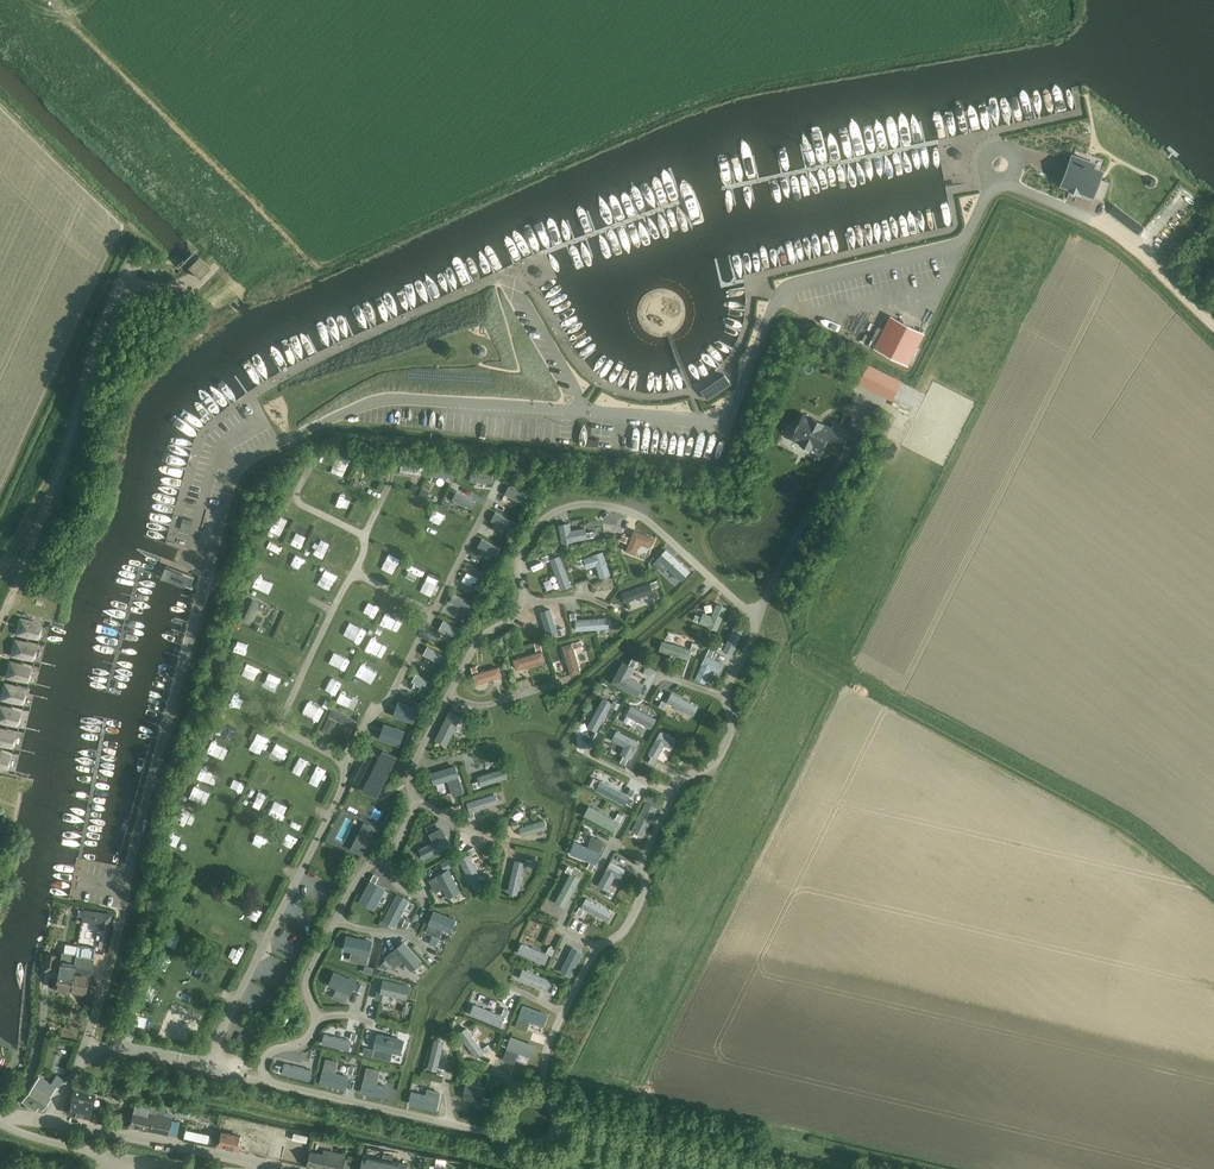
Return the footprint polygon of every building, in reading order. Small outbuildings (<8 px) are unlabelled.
[(958,149),(953,150),(951,155),(955,159),(960,158),(962,153),(958,149)] [(1097,163),(1072,153),(1060,186),(1067,189),(1066,191),(1080,196),(1081,194),(1094,199),(1105,170),(1096,167),(1097,163)] [(970,164),(971,156),(963,155),(962,163),(970,164)] [(1149,177),(1146,180),(1146,184),(1149,187),(1153,187),(1155,184),(1155,180),(1153,177),(1149,177)] [(210,267),(198,256),(188,267),(191,270),(200,278),(210,267)] [(539,267),(534,268),(532,273),(536,277),(541,276),(543,271),(539,267)] [(916,329),(899,320),(882,352),(900,361),(916,329)] [(476,348),(475,352),(477,356),(481,357),(484,355),(486,351),(484,347),(480,346),(476,348)] [(865,375),(860,383),(862,384),(892,399),(902,380),(870,364),(865,375)] [(702,390),(708,400),(731,384),(724,375),(702,390)] [(258,404),(250,407),(253,415),(261,412),(258,404)] [(895,417),(886,412),(876,432),(885,436),(895,417)] [(811,420),(803,416),(792,436),(802,441),(801,443),(810,448),(811,446),(821,450),(827,438),(833,441),(833,443),(842,448),(849,433),(832,425),(830,429),(822,425),(823,423),(822,423),(821,425),(817,423),(818,420),(812,417),(811,420)] [(343,458),(340,469),(353,472),(356,461),(343,458)] [(410,474),(432,476),(432,466),(411,465),(410,474)] [(371,479),(382,480),(382,467),(371,466),(371,479)] [(501,483),(502,477),(478,475),(478,482),(501,483)] [(432,512),(435,505),(425,500),(422,507),(432,512)] [(499,528),(517,526),(516,515),(498,517),(499,528)] [(182,522),(180,529),(190,532),(192,524),(182,522)] [(569,527),(573,546),(606,539),(604,529),(584,534),(582,524),(569,527)] [(634,531),(627,552),(635,555),(640,543),(650,547),(653,538),(634,531)] [(628,544),(630,538),(622,535),(619,541),(628,544)] [(489,541),(487,551),(500,554),(502,544),(489,541)] [(389,564),(394,554),(384,550),(380,560),(389,564)] [(614,553),(598,560),(607,581),(623,575),(614,553)] [(298,568),(301,558),(289,554),(285,564),(298,568)] [(559,562),(571,592),(581,588),(570,558),(559,562)] [(399,559),(398,568),(410,569),(410,560),(399,559)] [(319,573),(335,579),(339,571),(322,565),(319,573)] [(186,587),(190,576),(177,570),(166,566),(162,577),(186,587)] [(429,579),(431,572),(419,568),(416,574),(429,579)] [(497,586),(500,577),(478,569),(475,578),(497,586)] [(317,572),(315,577),(326,583),(328,578),(317,572)] [(635,603),(674,594),(671,583),(632,592),(635,603)] [(283,599),(287,591),(268,584),(265,592),(283,599)] [(253,621),(262,625),(271,604),(262,601),(253,621)] [(715,615),(714,627),(730,629),(733,607),(726,606),(725,617),(715,615)] [(583,617),(585,635),(622,629),(620,618),(590,623),(589,616),(583,617)] [(32,623),(20,620),(17,634),(28,637),(38,638),(40,626),(32,623)] [(312,646),(319,633),(302,625),(295,638),(312,646)] [(27,644),(15,641),(12,656),(23,659),(33,659),(35,647),(27,644)] [(584,676),(593,675),(589,645),(573,647),(574,654),(581,654),(584,676)] [(673,645),(671,656),(703,661),(705,650),(673,645)] [(432,657),(444,660),(447,652),(435,649),(432,657)] [(294,668),(297,653),(281,650),(278,665),(294,668)] [(555,652),(527,661),(530,670),(558,662),(555,652)] [(22,665),(10,663),(7,677),(18,680),(28,681),(30,669),(22,665)] [(491,686),(514,679),(511,669),(488,675),(491,686)] [(17,687),(5,684),(2,699),(13,702),(22,702),(25,691),(17,687)] [(677,704),(674,702),(671,705),(689,718),(694,712),(703,718),(708,711),(685,694),(677,704)] [(319,695),(313,703),(329,716),(335,709),(319,695)] [(612,732),(616,717),(626,720),(630,705),(610,700),(603,729),(612,732)] [(0,707),(0,722),(8,724),(17,725),(20,713),(11,710),(0,707)] [(473,719),(461,714),(450,743),(462,747),(473,719)] [(0,729),(0,745),(3,745),(12,746),(15,734),(6,731),(0,729)] [(635,747),(632,757),(645,761),(651,741),(627,733),(624,743),(635,747)] [(671,734),(660,757),(665,759),(662,767),(681,777),(684,770),(676,766),(688,742),(671,734)] [(370,749),(354,781),(364,786),(362,790),(376,798),(396,757),(382,750),(380,754),(370,749)] [(0,752),(0,767),(7,768),(10,756),(1,752),(0,752)] [(309,776),(312,763),(304,761),(300,773),(309,776)] [(489,776),(490,783),(483,785),(484,789),(521,780),(519,769),(489,776)] [(638,807),(643,797),(612,782),(607,791),(638,807)] [(484,814),(513,805),(509,794),(480,804),(484,814)] [(290,818),(291,813),(279,809),(277,815),(290,818)] [(630,834),(634,824),(598,809),(594,819),(630,834)] [(557,834),(557,813),(527,813),(527,823),(525,823),(525,835),(557,834)] [(536,864),(524,862),(517,893),(529,896),(536,867),(544,869),(545,862),(537,861),(536,864)] [(635,872),(619,864),(607,888),(623,896),(635,872)] [(561,899),(575,906),(588,877),(574,871),(561,899)] [(463,876),(440,880),(444,902),(467,898),(463,876)] [(300,926),(313,905),(301,898),(288,918),(300,926)] [(588,910),(618,925),(624,914),(594,899),(588,910)] [(82,917),(81,921),(99,924),(98,927),(110,929),(112,914),(83,909),(83,910),(82,917)] [(76,960),(71,991),(85,994),(89,972),(92,973),(96,947),(78,944),(76,954),(74,954),(73,960),(76,960)] [(392,967),(397,974),(405,967),(421,986),(437,972),(413,944),(396,959),(399,962),(392,967)] [(556,967),(560,956),(529,944),(525,954),(556,967)] [(47,953),(43,971),(58,973),(55,989),(71,991),(76,960),(73,960),(74,955),(74,953),(64,952),(63,953),(62,953),(61,958),(56,957),(56,954),(47,953)] [(525,968),(521,978),(558,992),(562,982),(525,968)] [(399,1002),(398,1010),(406,1011),(407,1000),(423,1001),(424,994),(416,993),(416,983),(392,981),(391,1002),(399,1002)] [(375,999),(374,1020),(385,1020),(386,999),(375,999)] [(480,1017),(514,1027),(517,1016),(484,1006),(480,1017)] [(520,1038),(515,1063),(529,1066),(531,1056),(544,1059),(546,1052),(540,1051),(542,1043),(520,1038)] [(452,1072),(454,1042),(440,1041),(438,1072),(452,1072)] [(39,1076),(23,1100),(34,1108),(36,1105),(42,1109),(56,1087),(58,1088),(63,1080),(56,1075),(50,1083),(44,1079),(39,1076)] [(87,1086),(75,1083),(68,1113),(89,1118),(94,1095),(86,1093),(87,1086)] [(173,1118),(161,1116),(158,1115),(154,1114),(153,1117),(147,1116),(150,1105),(136,1102),(131,1127),(169,1135),(173,1118)] [(268,1157),(272,1140),(274,1131),(241,1124),(240,1127),(243,1127),(241,1137),(222,1132),(219,1146),(268,1157)] [(186,1130),(184,1138),(208,1143),(209,1135),(186,1130)] [(343,1160),(344,1154),(324,1150),(323,1154),(311,1152),(308,1165),(327,1168),(341,1168),(343,1160)] [(361,1168),(407,1168),(408,1164),(392,1161),(393,1155),(383,1153),(382,1159),(376,1158),(366,1156),(367,1156),(364,1155),(361,1168)]
